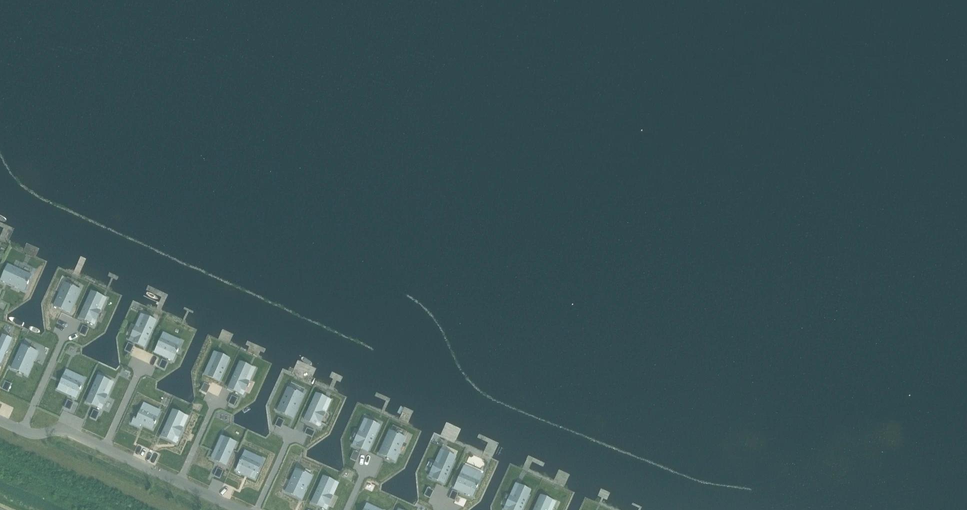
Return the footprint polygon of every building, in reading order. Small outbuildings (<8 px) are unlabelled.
[(8,265),(1,280),(24,290),(27,284),(28,284),(29,282),(28,282),(31,275),(8,265)] [(64,285),(54,306),(69,313),(80,290),(65,283),(64,285)] [(90,295),(80,318),(94,324),(100,311),(97,309),(102,300),(90,295)] [(136,327),(130,340),(144,347),(154,324),(143,319),(139,328),(136,327)] [(83,326),(80,333),(85,336),(89,328),(83,326)] [(162,336),(155,352),(173,360),(177,352),(178,350),(178,349),(180,344),(162,336)] [(0,340),(0,363),(1,363),(10,343),(1,339),(0,340)] [(128,343),(125,350),(131,353),(134,345),(128,343)] [(22,345),(12,368),(27,375),(37,352),(22,345)] [(211,361),(205,374),(219,381),(227,362),(216,357),(214,362),(211,361)] [(162,359),(159,367),(165,370),(168,362),(162,359)] [(239,365),(228,388),(243,395),(249,382),(246,380),(250,371),(239,365)] [(65,373),(58,389),(76,397),(80,389),(81,387),(83,382),(65,373)] [(97,379),(87,402),(101,409),(110,389),(107,388),(108,384),(97,379)] [(5,381),(2,389),(8,391),(11,384),(5,381)] [(205,383),(201,390),(207,393),(208,390),(210,385),(205,383)] [(295,391),(285,414),(292,418),(303,394),(295,391)] [(232,396),(228,403),(234,406),(238,398),(232,396)] [(315,397),(304,420),(319,426),(320,422),(321,423),(322,422),(321,421),(324,414),(325,414),(326,413),(322,411),(326,402),(315,397)] [(65,406),(64,408),(70,410),(71,409),(74,403),(68,400),(65,406)] [(134,418),(132,423),(139,426),(141,423),(152,428),(155,423),(156,421),(158,416),(141,408),(137,419),(134,418)] [(94,410),(90,417),(96,420),(99,412),(94,410)] [(172,413),(161,436),(176,443),(185,423),(182,422),(183,418),(172,413)] [(278,418),(275,425),(281,428),(284,420),(278,418)] [(359,432),(353,445),(367,452),(378,429),(366,423),(362,433),(359,432)] [(307,428),(305,434),(308,435),(312,437),(315,431),(307,428)] [(390,430),(379,454),(394,460),(405,437),(390,430)] [(217,445),(211,459),(226,465),(234,446),(223,441),(220,447),(217,445)] [(354,451),(351,458),(356,461),(360,454),(354,451)] [(240,462),(236,470),(255,478),(262,463),(243,454),(241,459),(240,461),(240,462)] [(431,472),(429,476),(443,483),(454,460),(442,455),(438,464),(434,462),(434,463),(435,464),(431,472),(431,471),(430,472),(431,472)] [(215,474),(214,476),(220,478),(221,476),(223,471),(217,468),(215,474)] [(296,468),(286,492),(301,499),(311,475),(296,468)] [(461,472),(454,488),(472,496),(476,488),(477,488),(478,486),(477,485),(480,480),(479,480),(462,472),(461,472)] [(322,480),(312,503),(326,509),(328,506),(329,506),(329,505),(328,505),(332,497),(333,497),(333,496),(329,495),(334,485),(322,480)] [(428,488),(424,495),(430,498),(433,490),(428,488)] [(504,509),(521,509),(529,494),(517,489),(513,498),(509,496),(509,497),(510,498),(506,506),(505,505),(505,506),(506,506),(504,509)] [(452,490),(449,498),(455,500),(458,493),(452,490)] [(534,509),(548,509),(551,504),(539,499),(534,509)]
